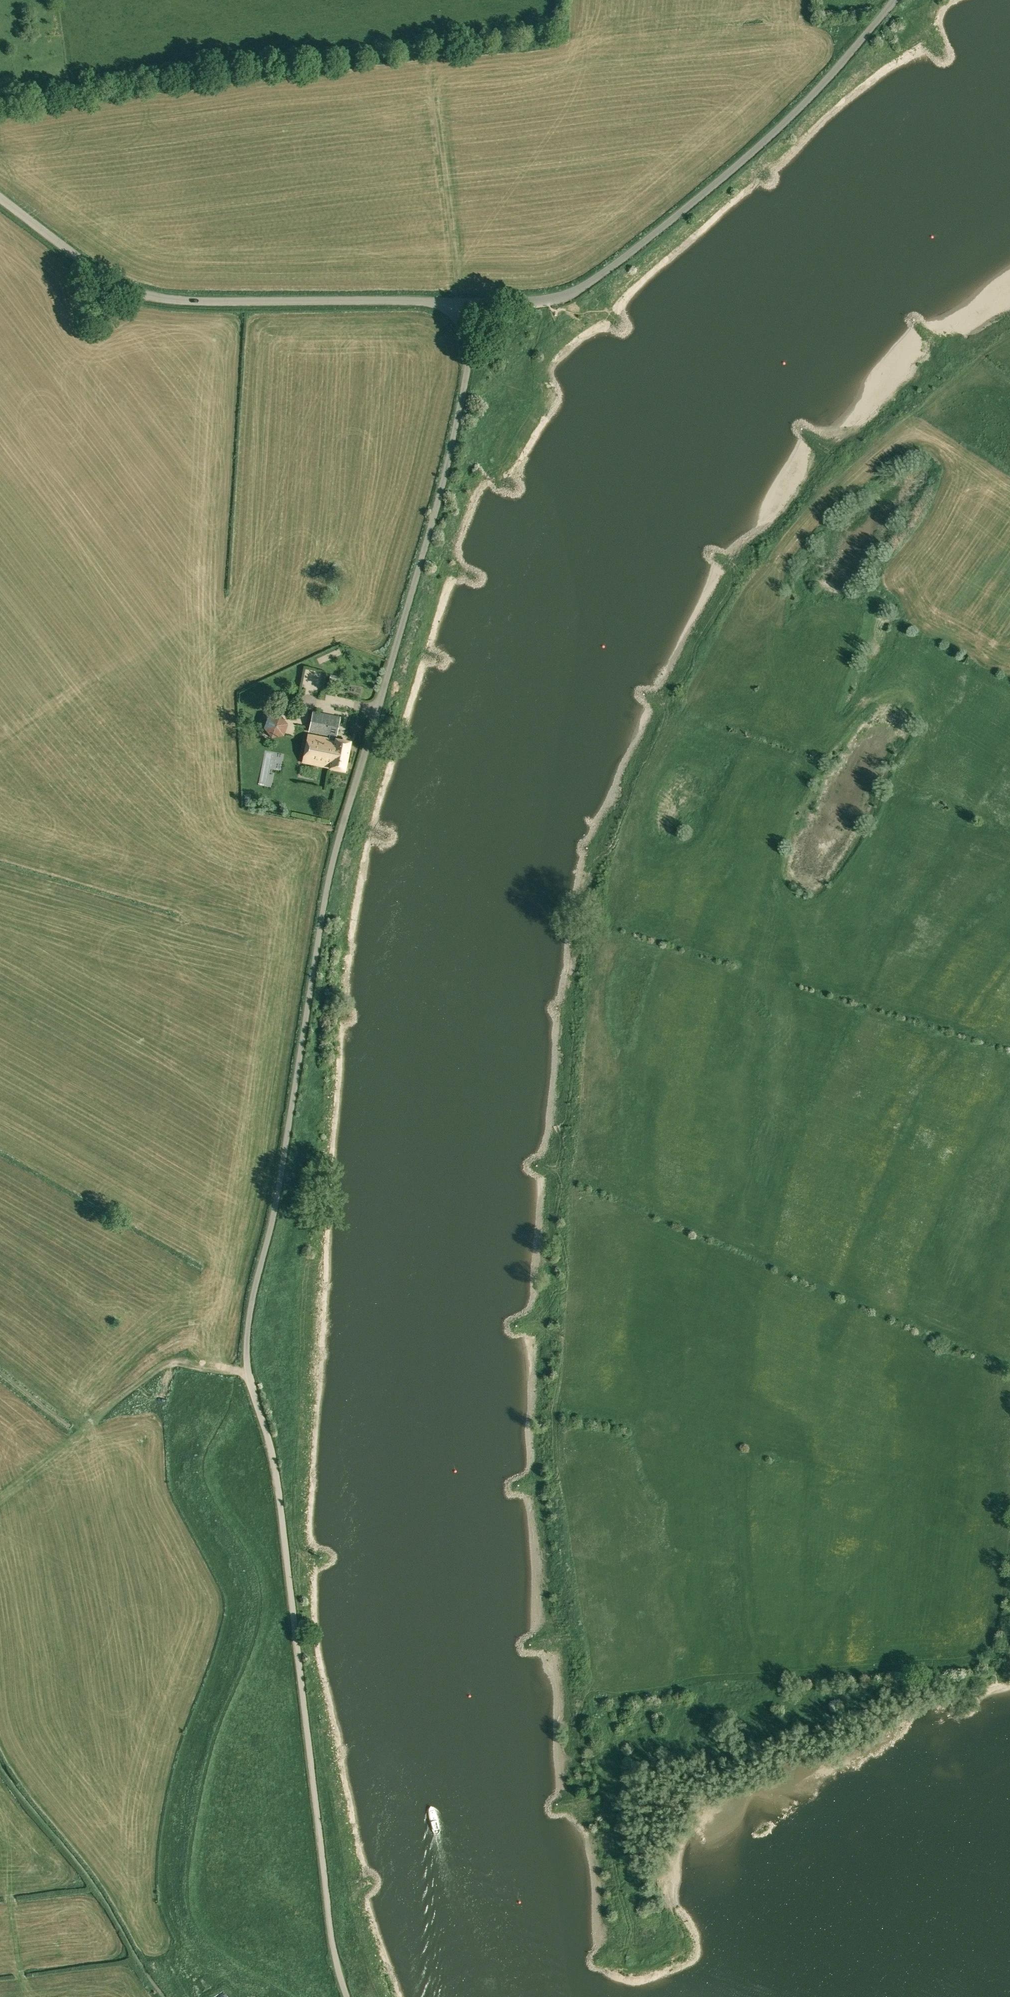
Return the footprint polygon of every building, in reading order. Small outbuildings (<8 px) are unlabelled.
[(329,735),(329,739),(335,740),(340,718),(313,712),(309,731),(329,735)] [(264,728),(271,737),(283,736),(287,724),(280,715),(268,717),(264,728)] [(335,740),(329,739),(308,735),(303,761),(330,767),(330,768),(344,771),(349,743),(335,740)] [(288,768),(289,757),(280,756),(279,767),(288,768)] [(212,1996),(233,1996),(229,1988),(212,1996)]
